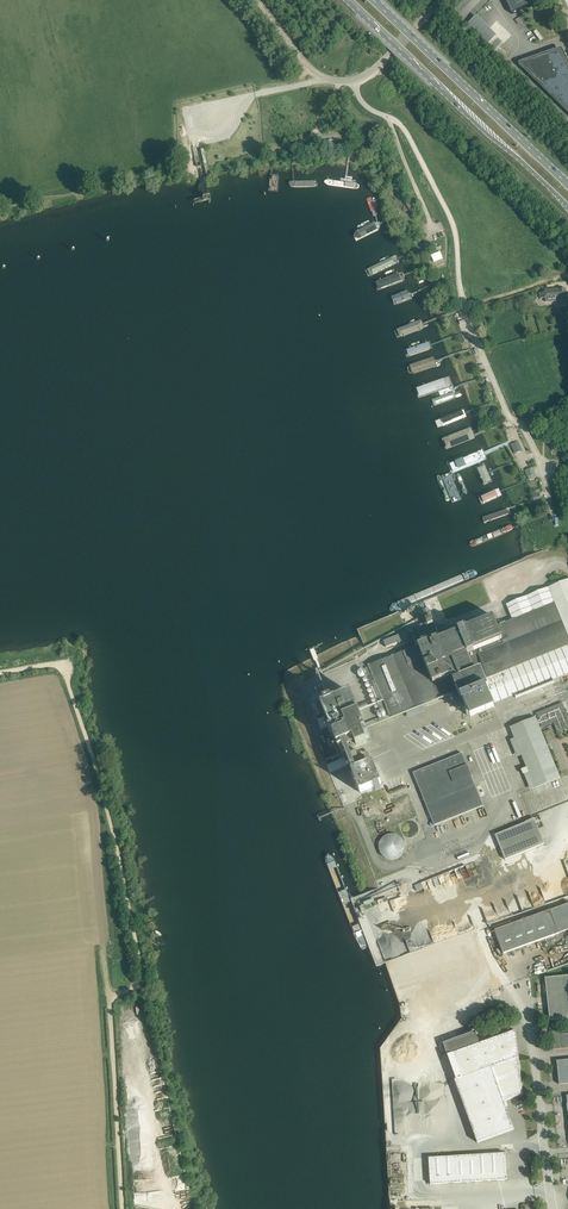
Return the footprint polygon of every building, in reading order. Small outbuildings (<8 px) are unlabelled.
[(512,14),(534,3),(533,0),(505,0),(512,14)] [(496,36),(475,17),(466,26),(487,46),(496,36)] [(534,32),(540,41),(543,39),(536,30),(534,32)] [(502,43),(498,39),(489,47),(494,51),(502,43)] [(560,50),(549,62),(521,64),(567,111),(567,65),(560,50)] [(362,184),(326,179),(326,180),(325,190),(361,195),(362,184)] [(378,229),(374,222),(358,231),(355,233),(354,237),(356,239),(360,239),(378,229)] [(398,262),(395,256),(371,268),(374,274),(398,262)] [(395,279),(394,279),(371,284),(375,293),(398,285),(395,279)] [(545,293),(540,293),(540,299),(545,298),(545,302),(567,300),(566,288),(544,290),(545,293)] [(408,292),(392,297),(396,306),(411,300),(408,292)] [(425,328),(421,320),(397,329),(400,337),(425,328)] [(431,349),(429,342),(407,350),(409,356),(431,349)] [(437,367),(433,358),(410,365),(413,374),(437,367)] [(451,387),(447,378),(417,388),(420,397),(451,387)] [(465,416),(463,410),(442,419),(444,424),(465,416)] [(471,428),(442,439),(446,450),(475,438),(471,428)] [(552,429),(546,431),(548,437),(554,434),(552,429)] [(514,454),(523,450),(519,441),(511,445),(514,454)] [(554,455),(559,453),(557,446),(551,448),(554,455)] [(481,451),(450,464),(453,471),(484,459),(481,451)] [(485,464),(477,467),(484,482),(491,479),(485,464)] [(528,476),(529,480),(535,478),(533,470),(527,472),(528,476)] [(483,502),(498,496),(495,490),(481,496),(483,502)] [(508,512),(506,508),(488,516),(490,521),(508,512)] [(513,530),(511,525),(474,538),(475,542),(513,530)] [(494,708),(483,680),(504,671),(508,681),(514,695),(567,674),(567,579),(506,605),(513,620),(496,626),(492,616),(365,668),(382,710),(386,708),(390,717),(455,691),(458,698),(461,696),(470,717),(494,708)] [(427,634),(424,625),(384,641),(386,647),(399,642),(399,643),(409,639),(409,641),(427,634)] [(328,695),(326,689),(316,693),(331,730),(327,732),(329,739),(327,740),(329,744),(321,746),(327,760),(337,756),(338,761),(343,759),(347,766),(350,765),(353,771),(352,772),(361,793),(382,784),(373,763),(357,770),(355,763),(361,760),(333,692),(328,695)] [(562,703),(550,708),(550,709),(537,715),(542,728),(554,723),(557,732),(567,728),(567,718),(562,703)] [(535,788),(560,778),(535,718),(510,728),(535,788)] [(555,741),(550,731),(544,734),(548,744),(555,741)] [(476,787),(462,753),(413,773),(434,826),(483,806),(480,798),(476,787)] [(526,823),(495,836),(506,860),(544,844),(538,828),(534,818),(526,822),(526,823)] [(379,843),(379,847),(379,850),(381,853),(383,856),(385,858),(388,859),(392,860),(395,859),(398,858),(401,856),(403,853),(404,850),(405,847),(404,843),(403,840),(401,838),(398,836),(395,834),(392,834),(388,834),(385,836),(383,838),(381,840),(379,843)] [(512,925),(511,922),(494,928),(504,953),(567,930),(567,904),(512,925)] [(489,968),(475,931),(396,960),(404,983),(427,974),(431,985),(435,983),(448,979),(459,975),(461,979),(466,976),(489,968)] [(545,978),(550,1020),(567,1018),(567,976),(545,978)] [(474,1025),(473,1026),(474,1029),(479,1027),(478,1025),(478,1022),(480,1022),(485,1021),(485,1020),(485,1019),(486,1020),(492,1018),(493,1017),(495,1016),(496,1016),(503,1014),(504,1012),(503,1009),(501,1008),(495,1011),(494,1012),(492,1013),(490,1012),(484,1014),(483,1016),(481,1017),(479,1016),(473,1018),(472,1020),(474,1025)] [(479,1043),(448,1054),(457,1079),(455,1080),(478,1143),(514,1129),(504,1101),(519,1096),(523,1094),(519,1057),(516,1030),(479,1043)] [(551,1031),(553,1049),(562,1049),(567,1048),(567,1033),(566,1032),(564,1032),(564,1034),(560,1034),(560,1030),(551,1031)] [(557,1061),(559,1084),(567,1083),(567,1060),(557,1061)] [(507,1180),(506,1153),(429,1157),(431,1184),(507,1180)]
